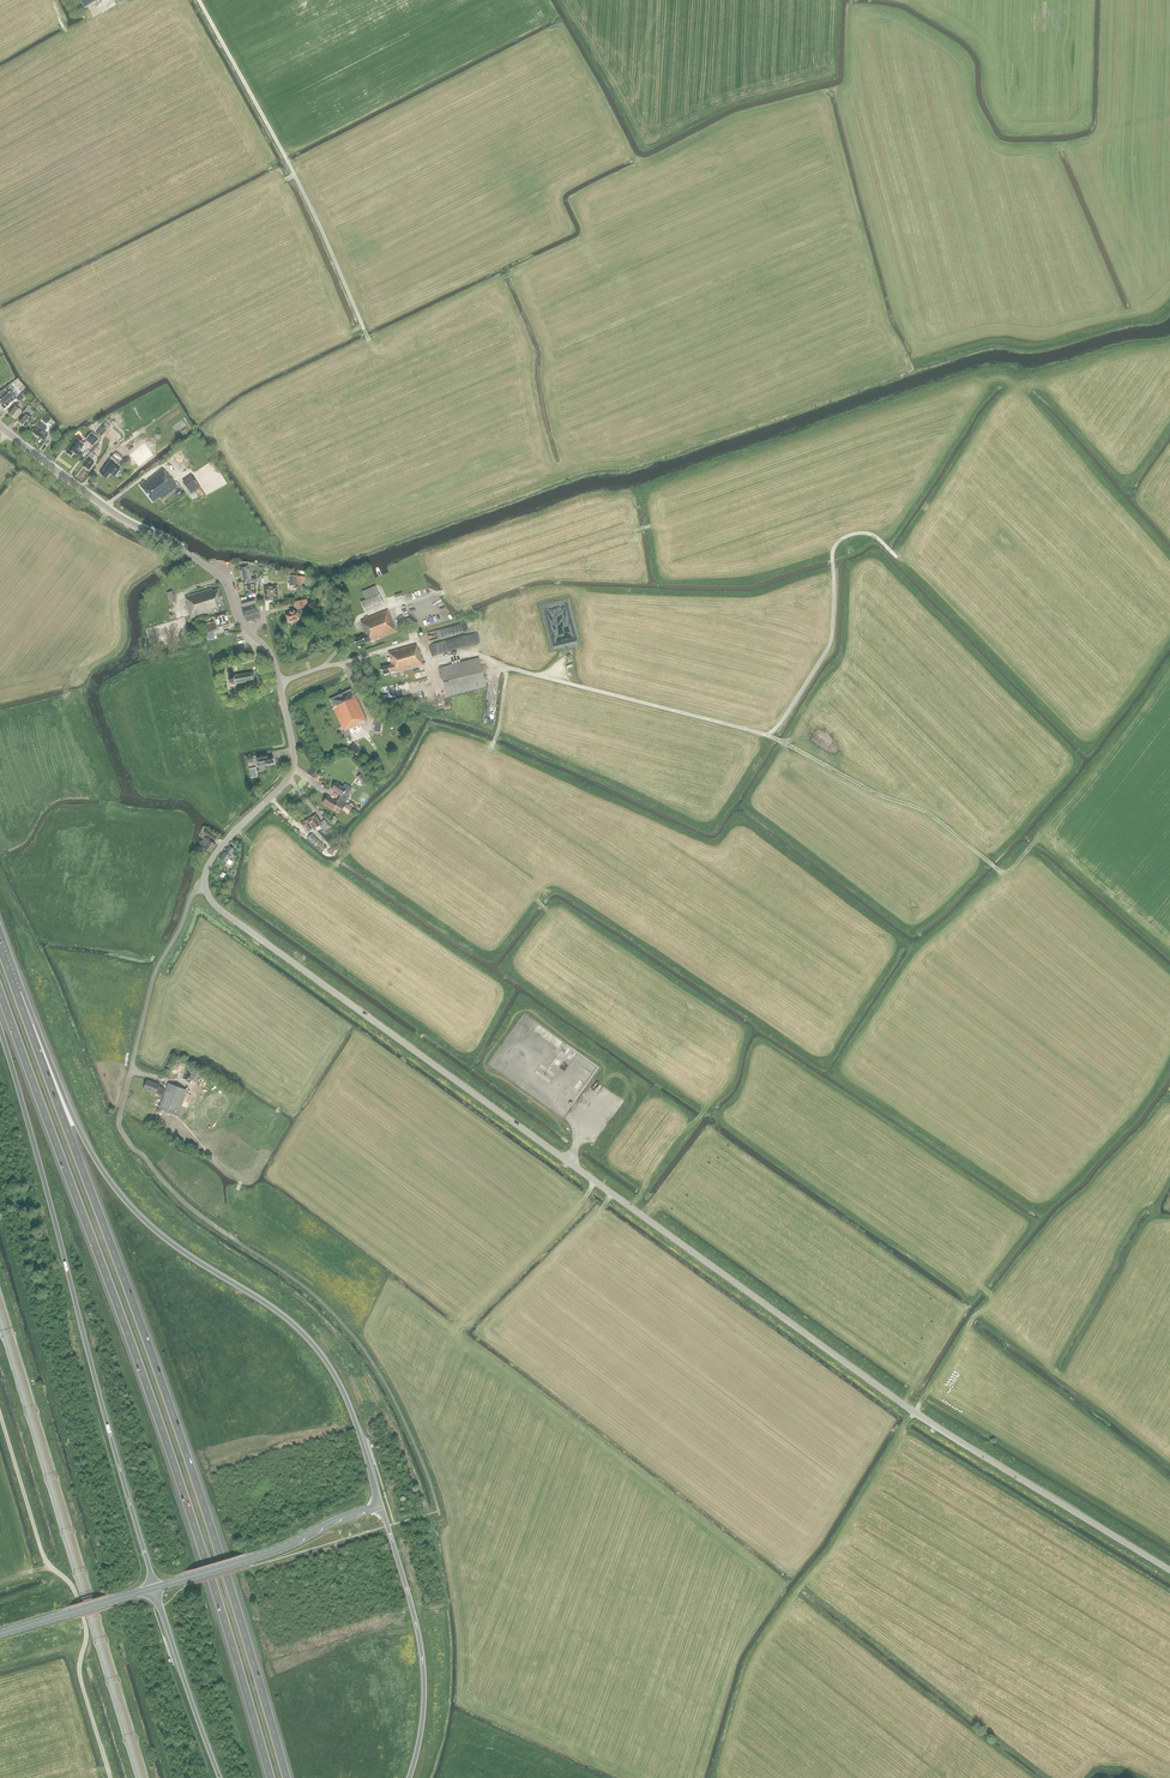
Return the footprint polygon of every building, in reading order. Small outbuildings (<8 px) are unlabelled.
[(4,409),(16,398),(11,393),(14,390),(9,385),(0,391),(0,404),(4,409)] [(17,409),(20,405),(18,403),(15,407),(9,414),(15,419),(21,412),(17,409)] [(25,428),(32,420),(28,417),(32,411),(30,409),(32,407),(29,405),(22,413),(25,415),(19,422),(25,428)] [(101,437),(111,426),(106,422),(96,433),(101,437)] [(48,435),(44,432),(46,429),(38,424),(32,432),(44,441),(48,435)] [(94,446),(100,439),(92,433),(86,440),(94,446)] [(77,455),(84,444),(76,438),(68,449),(69,449),(66,452),(71,456),(74,453),(77,455)] [(141,443),(130,458),(141,467),(153,452),(141,443)] [(93,453),(100,445),(98,444),(91,452),(93,453)] [(89,470),(94,463),(91,461),(96,455),(91,452),(86,458),(88,459),(83,465),(89,470)] [(110,459),(117,464),(122,458),(116,452),(110,459)] [(109,469),(111,466),(109,464),(107,467),(106,467),(101,474),(106,479),(112,472),(109,469)] [(167,474),(162,469),(149,479),(150,481),(147,483),(145,481),(140,485),(154,503),(160,498),(162,500),(178,487),(168,474),(167,474)] [(184,483),(191,494),(200,488),(192,477),(184,483)] [(248,562),(239,562),(239,567),(243,584),(244,584),(252,583),(251,578),(249,565),(248,562)] [(290,575),(289,585),(297,586),(298,576),(290,575)] [(298,576),(297,586),(305,586),(306,577),(298,576)] [(252,583),(244,584),(245,589),(245,590),(245,592),(246,593),(246,594),(257,592),(255,582),(252,583)] [(266,600),(279,599),(277,586),(264,587),(266,600)] [(379,594),(378,591),(376,586),(362,591),(366,600),(361,602),(365,612),(384,605),(380,594),(379,594)] [(213,591),(212,589),(185,597),(187,603),(186,604),(191,619),(214,612),(213,611),(216,610),(217,613),(219,612),(218,608),(224,606),(219,589),(213,591)] [(173,591),(167,593),(170,604),(177,602),(175,594),(174,595),(173,591)] [(248,600),(247,596),(241,598),(243,607),(256,603),(255,598),(248,600)] [(297,609),(299,609),(301,608),(309,606),(307,599),(295,602),(297,609)] [(258,613),(256,605),(242,609),(244,617),(245,617),(246,620),(252,619),(252,620),(260,618),(259,612),(258,613)] [(299,609),(299,610),(295,612),(294,611),(290,612),(290,613),(286,614),(288,622),(289,622),(289,623),(293,622),(293,621),(299,620),(298,615),(302,614),(301,610),(301,608),(299,609)] [(375,641),(397,632),(388,610),(361,621),(363,627),(362,627),(365,634),(361,636),(361,637),(354,640),(357,646),(366,642),(368,644),(371,643),(371,640),(374,639),(375,641)] [(217,631),(223,629),(222,626),(230,624),(226,613),(215,616),(215,617),(213,618),(214,622),(205,625),(207,633),(217,630),(217,631)] [(443,629),(445,636),(467,630),(465,623),(443,629)] [(418,650),(417,644),(388,652),(392,665),(388,665),(381,667),(383,675),(390,673),(396,671),(397,673),(424,665),(419,650),(418,650)] [(448,696),(487,686),(479,657),(440,668),(448,696)] [(232,685),(253,681),(255,678),(254,675),(252,673),(237,675),(236,675),(235,675),(234,676),(234,677),(230,678),(231,683),(232,683),(232,685)] [(354,696),(351,690),(330,700),(334,708),(333,708),(344,732),(361,724),(360,723),(366,720),(355,696),(354,696)] [(356,754),(357,754),(358,753),(360,751),(354,744),(350,747),(356,754)] [(274,759),(273,756),(268,756),(267,753),(256,756),(258,764),(259,764),(259,766),(274,763),(274,762),(275,762),(274,759)] [(362,783),(366,780),(361,774),(357,777),(362,783)] [(346,785),(344,788),(337,783),(332,790),(341,795),(338,798),(345,803),(349,797),(347,796),(352,789),(346,785)] [(345,803),(338,798),(336,802),(328,796),(323,803),(333,809),(336,805),(342,809),(345,803)] [(349,814),(352,808),(346,804),(343,810),(349,814)] [(316,828),(318,831),(322,828),(320,826),(322,825),(319,820),(320,820),(316,814),(310,818),(316,828)] [(316,828),(310,818),(301,823),(307,834),(316,828)] [(331,826),(326,819),(322,821),(327,828),(331,826)] [(316,847),(321,842),(312,833),(307,838),(316,847)] [(203,844),(202,846),(211,852),(216,845),(214,844),(215,843),(208,837),(207,839),(203,844)] [(225,852),(220,859),(226,863),(230,866),(233,862),(229,859),(231,856),(232,854),(234,850),(235,849),(230,846),(225,852)] [(188,1079),(191,1070),(185,1068),(181,1077),(188,1079)] [(189,1079),(196,1083),(202,1072),(194,1068),(189,1079)] [(166,1089),(159,1086),(160,1085),(147,1080),(144,1089),(156,1094),(164,1096),(159,1108),(182,1117),(191,1095),(187,1093),(188,1090),(169,1083),(166,1089)]
